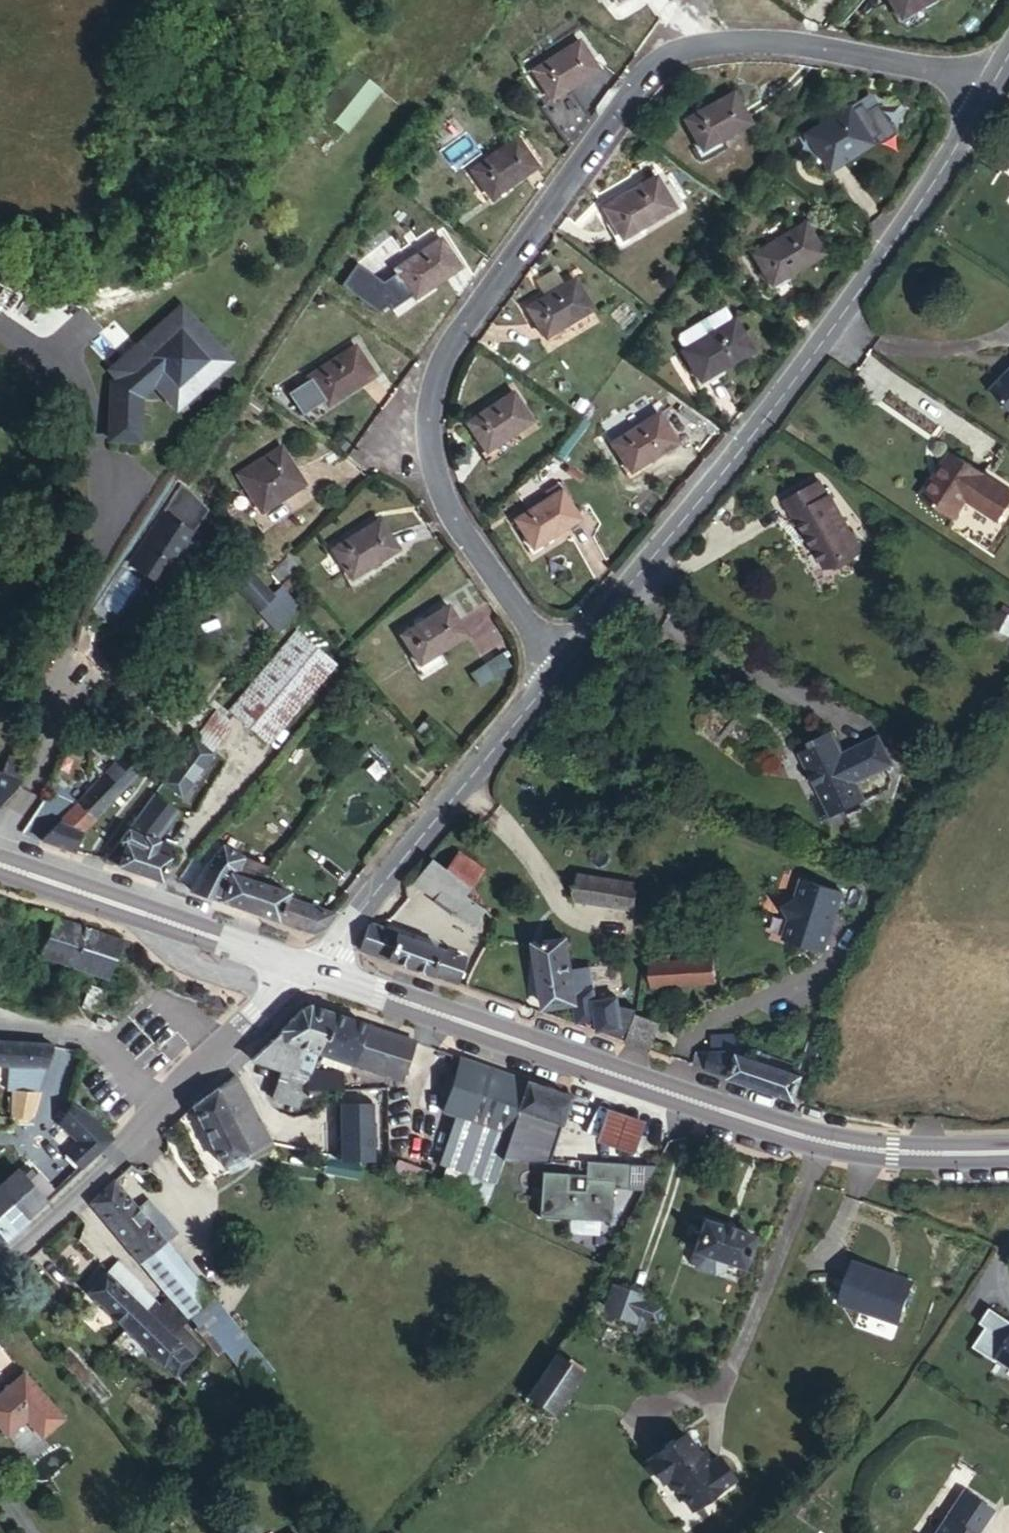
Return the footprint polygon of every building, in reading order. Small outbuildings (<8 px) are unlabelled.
[(905,18),(932,0),(893,0),(905,18)] [(577,63),(558,31),(513,60),(532,92),(577,63)] [(307,99),(330,117),(360,79),(337,61),(307,99)] [(744,119),(723,86),(676,117),(697,150),(744,119)] [(857,112),(816,137),(837,169),(877,144),(874,141),(878,138),(881,142),(898,131),(885,110),(874,116),(870,109),(859,116),(857,112)] [(519,159),(500,129),(454,159),(474,187),(519,159)] [(636,179),(593,207),(612,238),(656,209),(636,179)] [(836,245),(814,213),(770,243),(791,273),(836,245)] [(443,258),(425,230),(383,256),(400,283),(443,258)] [(583,308),(565,280),(517,311),(536,340),(583,308)] [(763,336),(744,306),(742,307),(733,295),(700,318),(709,330),(701,336),(699,337),(718,365),(763,336)] [(700,318),(693,324),(701,336),(709,330),(700,318)] [(112,383),(110,440),(138,441),(140,397),(163,377),(177,393),(214,360),(181,322),(145,355),(138,347),(112,370),(118,378),(112,383)] [(363,362),(344,332),(301,361),(317,391),(363,362)] [(996,395),(1008,406),(1008,379),(996,395)] [(518,426),(498,396),(455,423),(473,455),(518,426)] [(696,428),(676,398),(634,425),(652,456),(696,428)] [(289,474),(264,437),(222,462),(245,501),(289,474)] [(991,480),(958,462),(933,508),(966,526),(991,480)] [(595,507),(576,479),(527,509),(546,538),(595,507)] [(822,479),(782,502),(825,574),(864,551),(822,479)] [(399,534),(380,502),(334,529),(356,564),(399,534)] [(178,547),(189,531),(155,508),(121,558),(136,568),(137,573),(147,580),(152,579),(153,579),(176,545),(178,547)] [(254,601),(268,586),(230,549),(215,564),(233,580),(254,601)] [(268,586),(254,601),(274,619),(291,590),(276,577),(268,586)] [(479,627),(461,602),(415,631),(432,659),(479,627)] [(332,654),(299,625),(233,699),(267,729),(332,654)] [(226,706),(212,695),(190,720),(208,736),(221,720),(226,706)] [(208,736),(190,720),(179,734),(155,765),(176,780),(208,736)] [(800,733),(792,736),(799,754),(794,756),(803,782),(792,786),(800,809),(848,792),(841,773),(879,759),(868,728),(830,743),(821,720),(798,729),(800,733)] [(792,736),(787,738),(794,756),(799,754),(792,736)] [(141,740),(35,845),(70,856),(77,837),(139,774),(138,773),(147,765),(141,758),(150,749),(141,740)] [(0,773),(0,805),(21,780),(0,773)] [(147,803),(98,869),(154,886),(164,854),(148,848),(170,820),(147,803)] [(217,845),(176,892),(251,915),(256,898),(242,895),(250,873),(260,876),(266,860),(217,845)] [(459,861),(446,881),(466,896),(479,877),(459,861)] [(446,881),(426,867),(405,888),(464,928),(478,913),(462,902),(466,896),(446,881)] [(305,933),(330,907),(294,896),(294,888),(272,880),(260,876),(250,873),(242,895),(256,898),(251,915),(305,933)] [(846,892),(802,877),(781,939),(825,954),(846,892)] [(646,894),(589,881),(585,905),(640,918),(646,894)] [(39,958),(108,977),(118,945),(27,918),(21,937),(42,942),(39,958)] [(461,955),(369,925),(358,953),(455,984),(461,955)] [(578,978),(574,934),(550,937),(549,944),(537,948),(545,1015),(580,1012),(581,1025),(599,1024),(591,975),(578,978)] [(718,954),(654,960),(655,986),(719,981),(718,954)] [(656,1027),(634,1020),(623,1047),(648,1054),(656,1027)] [(330,1063),(339,1030),(309,1021),(283,1048),(271,1057),(303,1069),(299,1081),(323,1084),(330,1063)] [(735,1048),(741,1048),(740,1031),(711,1029),(712,1049),(735,1048)] [(413,1090),(424,1058),(339,1030),(330,1063),(413,1090)] [(10,1070),(7,1083),(32,1087),(46,1038),(21,1040),(0,1043),(0,1070),(10,1070)] [(765,1060),(735,1048),(712,1049),(697,1050),(691,1068),(795,1102),(803,1077),(791,1071),(793,1065),(768,1054),(765,1060)] [(529,1118),(537,1094),(469,1071),(453,1123),(521,1145),(523,1137),(529,1118)] [(322,1103),(323,1084),(299,1081),(272,1079),(270,1098),(322,1103)] [(32,1087),(7,1083),(1,1104),(27,1110),(32,1087)] [(284,1140),(240,1083),(196,1112),(239,1171),(248,1163),(255,1172),(268,1162),(263,1155),(284,1140)] [(322,1103),(350,1105),(353,1086),(323,1084),(322,1103)] [(576,1134),(583,1108),(537,1094),(529,1118),(550,1125),(576,1134)] [(631,1154),(648,1106),(632,1101),(631,1103),(611,1096),(595,1142),(631,1154)] [(79,1177),(111,1146),(96,1130),(71,1118),(65,1138),(83,1157),(71,1168),(79,1177)] [(544,1145),(550,1125),(529,1118),(523,1137),(544,1145)] [(353,1176),(356,1178),(374,1124),(354,1119),(339,1169),(353,1176)] [(353,1176),(339,1169),(329,1163),(321,1173),(348,1191),(353,1176)] [(0,1186),(0,1215),(14,1231),(51,1201),(24,1166),(0,1186)] [(561,1183),(555,1206),(557,1236),(627,1233),(626,1200),(645,1199),(644,1172),(601,1173),(601,1201),(581,1202),(580,1183),(561,1183)] [(174,1250),(114,1184),(86,1207),(163,1293),(191,1321),(193,1324),(222,1300),(174,1250)] [(732,1229),(757,1232),(761,1206),(736,1202),(732,1229)] [(0,1215),(0,1243),(14,1231),(0,1215)] [(773,1244),(723,1227),(714,1253),(723,1256),(720,1264),(718,1270),(736,1277),(738,1270),(741,1263),(750,1266),(764,1271),(773,1244)] [(197,1231),(174,1250),(222,1300),(241,1282),(197,1231)] [(723,1256),(714,1253),(711,1261),(720,1264),(723,1256)] [(914,1281),(853,1261),(840,1303),(900,1323),(914,1281)] [(750,1266),(741,1263),(738,1270),(747,1274),(750,1266)] [(137,1292),(138,1291),(114,1266),(80,1300),(117,1337),(150,1306),(137,1292)] [(645,1303),(630,1298),(621,1324),(637,1329),(645,1303)] [(230,1389),(270,1357),(222,1300),(193,1324),(204,1339),(206,1344),(230,1389)] [(652,1334),(651,1343),(665,1348),(666,1338),(676,1342),(679,1337),(686,1339),(690,1324),(681,1322),(684,1315),(645,1303),(637,1329),(652,1334)] [(150,1306),(117,1337),(167,1387),(193,1360),(206,1344),(204,1339),(193,1324),(191,1321),(177,1335),(150,1306)] [(975,1346),(1008,1368),(1008,1318),(991,1306),(981,1321),(988,1326),(975,1346)] [(230,1389),(243,1410),(284,1373),(270,1357),(230,1389)] [(0,1387),(0,1434),(19,1419),(34,1438),(56,1421),(19,1372),(0,1387)] [(563,1379),(527,1418),(549,1439),(585,1402),(563,1379)] [(685,1431),(644,1459),(662,1485),(667,1481),(690,1513),(736,1481),(716,1453),(706,1460),(685,1431)] [(964,1488),(931,1532),(975,1532),(992,1509),(964,1488)]
